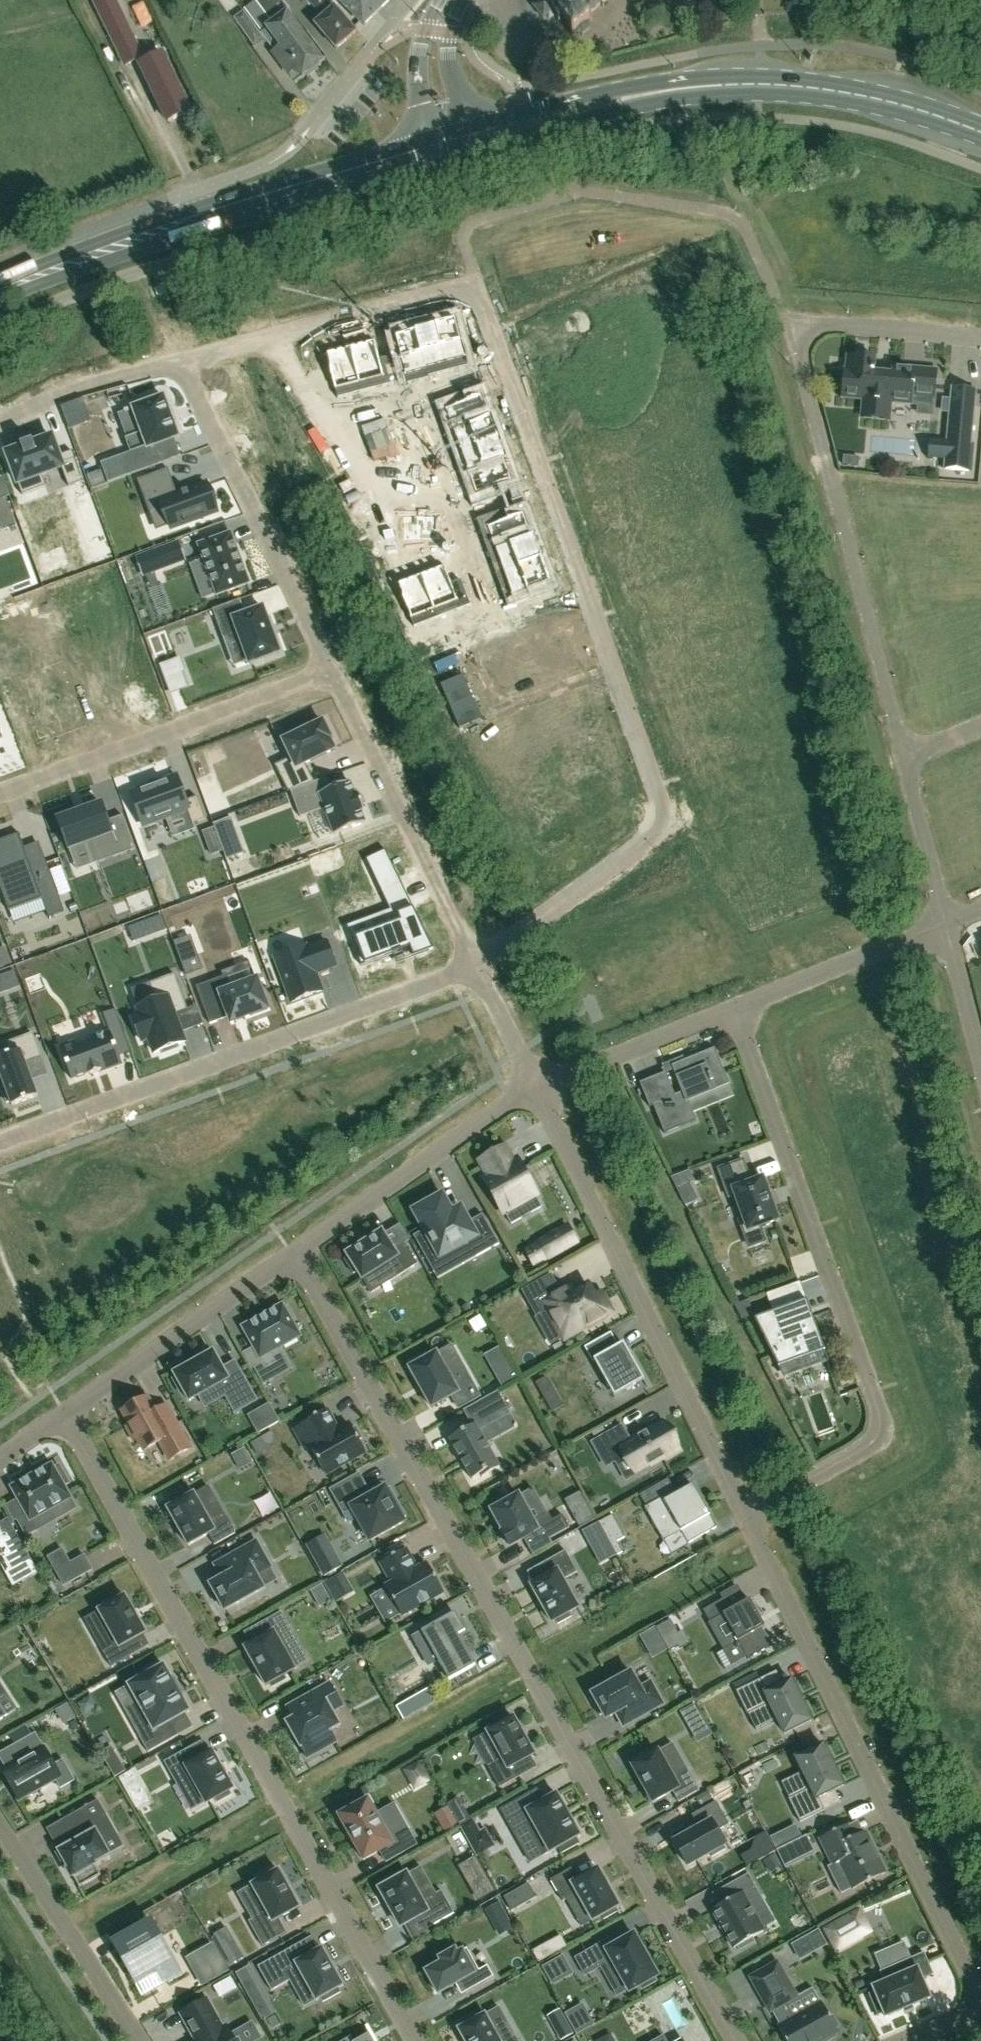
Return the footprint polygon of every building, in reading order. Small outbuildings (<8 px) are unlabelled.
[(125,64),(142,57),(114,0),(94,0),(125,64)] [(273,23),(268,26),(283,46),(274,52),(289,72),(297,66),(303,74),(323,59),(288,12),(288,11),(279,0),(257,0),(273,23)] [(324,16),(316,23),(337,47),(356,31),(335,6),(334,7),(328,0),(310,0),(324,16)] [(362,24),(376,11),(366,0),(339,0),(362,24)] [(376,11),(387,0),(366,0),(376,11)] [(539,4),(536,7),(546,19),(548,17),(551,19),(557,15),(559,17),(560,18),(562,17),(575,33),(576,32),(583,35),(591,29),(590,21),(592,19),(590,17),(589,15),(607,0),(535,0),(539,4)] [(140,64),(168,122),(190,111),(162,53),(140,64)] [(456,320),(436,325),(448,371),(468,366),(456,320)] [(436,325),(416,331),(428,377),(448,371),(436,325)] [(415,333),(395,338),(401,362),(407,384),(429,379),(428,377),(416,331),(414,331),(415,333)] [(375,341),(350,348),(362,392),(396,383),(389,357),(379,360),(375,341)] [(350,348),(326,354),(331,372),(338,398),(362,392),(350,348)] [(938,370),(911,368),(891,366),(890,374),(874,372),(874,368),(872,367),(873,358),(847,356),(846,370),(844,369),(841,398),(863,400),(861,418),(890,421),(891,402),(912,404),(912,403),(933,405),(934,398),(935,399),(938,370)] [(947,442),(943,442),(942,442),(940,460),(941,460),(945,460),(944,469),(971,472),(971,471),(970,471),(971,463),(972,463),(974,444),(971,444),(976,390),(952,388),(947,442)] [(460,394),(435,403),(446,435),(489,420),(481,397),(463,403),(460,394)] [(130,453),(101,463),(108,483),(131,475),(129,470),(160,458),(155,446),(174,439),(176,438),(177,438),(179,438),(178,436),(177,436),(173,423),(174,423),(170,412),(169,412),(164,399),(164,397),(162,398),(160,399),(158,395),(140,401),(142,406),(135,408),(133,408),(133,410),(129,411),(128,410),(124,412),(125,413),(119,415),(128,438),(125,439),(130,453)] [(489,420),(446,435),(453,455),(498,439),(491,419),(489,420)] [(22,449),(7,454),(22,495),(46,487),(42,475),(62,468),(69,487),(83,482),(72,451),(59,456),(52,437),(34,444),(33,441),(31,442),(32,445),(23,448),(22,445),(21,446),(22,449)] [(498,439),(453,455),(461,475),(504,460),(505,459),(498,439)] [(851,457),(850,465),(858,466),(859,458),(851,457)] [(504,460),(461,475),(472,508),(498,499),(494,489),(512,483),(504,460)] [(168,469),(137,480),(138,484),(141,482),(152,511),(163,507),(171,529),(217,512),(207,484),(174,496),(166,473),(169,472),(168,469)] [(1,529),(15,524),(6,497),(0,499),(0,525),(1,529)] [(502,511),(477,520),(488,553),(531,537),(523,514),(505,521),(502,511)] [(403,517),(403,541),(443,541),(443,517),(403,517)] [(231,533),(198,545),(217,596),(249,584),(231,533)] [(531,537),(488,553),(497,576),(542,560),(533,537),(531,537)] [(178,543),(137,558),(143,575),(185,560),(178,543)] [(542,560),(497,576),(508,607),(529,600),(527,592),(550,584),(542,560)] [(445,567),(421,576),(438,619),(471,606),(461,581),(451,584),(445,567)] [(421,576),(398,585),(404,602),(414,627),(438,619),(421,576)] [(234,602),(213,610),(223,638),(238,632),(249,664),(279,653),(263,608),(239,617),(234,602)] [(182,673),(177,660),(161,666),(171,693),(187,687),(182,673)] [(25,698),(26,700),(32,718),(40,739),(51,735),(55,734),(55,733),(66,729),(56,701),(70,696),(61,671),(34,681),(38,694),(25,698)] [(463,675),(441,685),(460,729),(482,719),(463,675)] [(287,759),(275,765),(288,792),(290,791),(291,791),(315,782),(306,764),(335,750),(330,740),(331,739),(330,737),(333,735),(327,723),(324,724),(323,722),(280,743),(287,759)] [(149,786),(131,792),(144,826),(187,810),(192,824),(205,819),(197,797),(186,801),(176,776),(159,782),(158,780),(157,781),(158,783),(150,785),(149,783),(148,784),(149,786)] [(291,791),(288,792),(298,818),(323,809),(332,836),(363,825),(357,811),(361,810),(356,795),(352,797),(347,783),(328,790),(323,779),(315,782),(291,791)] [(101,804),(58,819),(69,849),(90,842),(98,863),(135,849),(123,816),(108,821),(101,804)] [(215,828),(219,839),(237,833),(232,820),(214,827),(215,828)] [(210,852),(222,848),(219,839),(215,828),(203,832),(210,852)] [(0,841),(0,887),(9,911),(41,899),(48,918),(64,912),(46,861),(32,867),(19,834),(0,841)] [(366,860),(368,863),(380,889),(396,882),(384,856),(387,854),(386,850),(366,860)] [(410,948),(413,956),(433,949),(413,909),(401,913),(398,914),(400,921),(351,939),(361,966),(393,954),(393,955),(403,951),(402,951),(410,948)] [(150,919),(155,934),(167,929),(162,914),(150,919)] [(306,946),(275,957),(291,1002),(322,991),(316,973),(336,966),(327,942),(307,949),(306,946)] [(197,954),(186,958),(191,973),(202,969),(197,954)] [(13,971),(2,975),(8,990),(19,986),(13,971)] [(141,1015),(133,1018),(142,1043),(150,1040),(155,1053),(161,1051),(162,1054),(179,1048),(178,1044),(185,1042),(174,1014),(188,1009),(175,974),(150,983),(157,1001),(138,1008),(141,1015)] [(225,978),(197,988),(211,1026),(230,1019),(231,1025),(269,1011),(258,981),(230,991),(225,978)] [(75,1041),(60,1047),(72,1080),(90,1073),(90,1075),(101,1071),(102,1072),(123,1065),(119,1055),(130,1051),(122,1027),(91,1038),(91,1041),(77,1046),(75,1041)] [(0,1059),(0,1073),(5,1088),(2,1089),(7,1103),(10,1102),(12,1105),(37,1096),(25,1063),(41,1057),(32,1034),(6,1044),(10,1055),(0,1059)] [(672,1065),(674,1070),(683,1092),(675,1095),(666,1072),(640,1083),(650,1107),(653,1106),(665,1134),(696,1121),(688,1101),(729,1084),(715,1048),(672,1065)] [(503,1213),(505,1212),(537,1194),(518,1160),(513,1162),(504,1147),(480,1161),(488,1176),(484,1179),(503,1213)] [(760,1226),(761,1226),(778,1220),(773,1206),(773,1205),(769,1193),(768,1193),(763,1178),(751,1182),(743,1160),(718,1169),(729,1197),(735,1195),(743,1218),(739,1220),(745,1237),(762,1231),(760,1226)] [(689,1183),(677,1189),(685,1205),(697,1199),(689,1183)] [(467,1242),(476,1257),(499,1244),(483,1214),(469,1222),(461,1208),(452,1213),(442,1196),(414,1211),(425,1231),(427,1230),(431,1238),(429,1239),(433,1246),(435,1245),(442,1256),(467,1242)] [(540,1243),(548,1257),(577,1241),(569,1227),(540,1243)] [(389,1263),(398,1277),(418,1264),(405,1244),(394,1251),(383,1233),(383,1232),(382,1231),(380,1232),(381,1232),(368,1240),(360,1245),(348,1253),(346,1254),(347,1256),(347,1255),(348,1257),(344,1260),(353,1274),(357,1271),(361,1278),(362,1280),(364,1279),(364,1278),(389,1263)] [(522,1291),(537,1316),(537,1317),(549,1310),(565,1338),(587,1326),(589,1328),(607,1318),(606,1315),(611,1312),(600,1293),(593,1297),(588,1287),(574,1294),(570,1287),(561,1293),(551,1275),(522,1291)] [(748,1300),(735,1305),(742,1319),(754,1315),(748,1300)] [(757,1323),(779,1367),(825,1351),(812,1316),(807,1300),(755,1319),(757,1323)] [(285,1308),(283,1304),(242,1327),(262,1362),(254,1367),(264,1385),(273,1380),(267,1369),(277,1364),(271,1352),(299,1337),(301,1336),(293,1322),(296,1320),(288,1306),(285,1308)] [(622,1391),(623,1392),(644,1380),(628,1352),(621,1338),(616,1341),(611,1332),(584,1347),(593,1363),(595,1362),(597,1365),(597,1364),(608,1385),(616,1381),(622,1391)] [(220,1384),(226,1396),(235,1412),(256,1400),(235,1362),(223,1368),(213,1352),(174,1373),(176,1377),(173,1379),(180,1392),(183,1390),(190,1401),(220,1384)] [(411,1367),(410,1368),(410,1369),(411,1369),(432,1406),(431,1406),(432,1407),(433,1407),(433,1406),(452,1396),(459,1408),(480,1396),(467,1374),(453,1382),(437,1354),(437,1353),(435,1354),(436,1354),(428,1358),(426,1354),(411,1362),(414,1366),(411,1368),(411,1367)] [(547,1378),(536,1384),(541,1393),(552,1387),(547,1378)] [(472,1426),(450,1439),(472,1479),(480,1475),(482,1478),(500,1468),(480,1431),(511,1414),(498,1391),(463,1411),(472,1426)] [(166,1405),(156,1411),(148,1397),(122,1411),(130,1425),(126,1428),(133,1441),(138,1439),(144,1450),(160,1441),(170,1460),(190,1448),(166,1405)] [(256,1412),(266,1429),(280,1421),(270,1404),(256,1412)] [(311,1447),(311,1448),(326,1474),(365,1452),(359,1440),(362,1438),(356,1427),(352,1429),(350,1425),(339,1432),(327,1410),(304,1422),(305,1424),(316,1444),(311,1447)] [(626,1454),(637,1473),(679,1450),(663,1422),(629,1441),(622,1428),(623,1428),(622,1427),(593,1443),(606,1465),(626,1454)] [(266,1449),(259,1437),(250,1442),(257,1454),(266,1449)] [(245,1449),(232,1455),(240,1469),(252,1463),(245,1449)] [(26,1536),(37,1530),(31,1519),(50,1509),(56,1519),(76,1508),(70,1498),(71,1498),(64,1486),(69,1483),(59,1466),(54,1468),(52,1464),(11,1487),(26,1513),(17,1518),(26,1536)] [(406,1516),(397,1500),(393,1502),(386,1489),(385,1488),(371,1495),(359,1474),(330,1490),(349,1523),(357,1518),(370,1541),(404,1522),(402,1518),(406,1516)] [(681,1532),(688,1544),(717,1528),(693,1485),(679,1493),(677,1489),(645,1507),(664,1541),(681,1532)] [(209,1521),(194,1494),(186,1498),(183,1494),(169,1502),(171,1507),(168,1509),(176,1523),(175,1523),(180,1531),(189,1545),(208,1534),(214,1545),(235,1533),(224,1513),(209,1521)] [(534,1521),(519,1494),(509,1500),(507,1495),(493,1503),(495,1508),(491,1510),(503,1531),(502,1532),(510,1547),(543,1528),(549,1539),(570,1527),(562,1515),(552,1520),(548,1512),(534,1521)] [(625,1537),(613,1515),(598,1522),(600,1524),(606,1536),(616,1556),(623,1552),(617,1542),(625,1537)] [(590,1545),(606,1536),(600,1524),(584,1533),(590,1545)] [(2,1556),(11,1572),(31,1561),(15,1532),(0,1540),(0,1557),(2,1556)] [(212,1587),(208,1589),(216,1602),(219,1601),(225,1610),(264,1589),(255,1572),(268,1565),(270,1567),(271,1567),(256,1541),(230,1555),(238,1569),(210,1584),(212,1587)] [(386,1587),(401,1615),(443,1592),(428,1564),(417,1570),(405,1549),(381,1562),(393,1583),(386,1587)] [(566,1550),(545,1562),(551,1574),(531,1585),(539,1599),(544,1608),(552,1622),(555,1620),(558,1624),(572,1616),(570,1612),(578,1608),(563,1580),(578,1572),(566,1550)] [(337,1555),(319,1565),(325,1575),(343,1565),(337,1555)] [(84,1556),(56,1571),(64,1585),(92,1570),(84,1556)] [(342,1573),(326,1582),(337,1601),(352,1592),(342,1573)] [(114,1638),(100,1646),(111,1667),(132,1655),(126,1644),(143,1634),(146,1633),(138,1619),(133,1610),(125,1596),(122,1598),(119,1594),(105,1602),(107,1606),(99,1611),(114,1638)] [(470,1596),(461,1600),(468,1616),(477,1613),(470,1596)] [(724,1599),(723,1599),(703,1610),(710,1622),(708,1623),(723,1650),(738,1642),(748,1659),(771,1646),(762,1628),(765,1626),(750,1599),(730,1610),(724,1599)] [(281,1612),(260,1623),(267,1636),(251,1645),(247,1647),(245,1648),(246,1650),(247,1649),(254,1662),(253,1662),(258,1671),(258,1670),(266,1683),(265,1684),(266,1685),(268,1684),(270,1683),(272,1687),(287,1679),(284,1675),(293,1670),(293,1671),(295,1669),(294,1668),(293,1668),(279,1642),(294,1634),(281,1612)] [(427,1642),(438,1661),(449,1680),(476,1665),(458,1635),(465,1631),(459,1620),(456,1622),(451,1614),(438,1622),(438,1621),(411,1637),(417,1648),(427,1642)] [(669,1652),(678,1647),(672,1636),(678,1633),(671,1620),(656,1628),(669,1652)] [(148,1752),(178,1736),(170,1722),(186,1713),(188,1712),(190,1711),(189,1709),(188,1709),(180,1695),(182,1694),(180,1691),(179,1692),(175,1685),(176,1684),(174,1681),(173,1681),(165,1667),(164,1665),(162,1666),(162,1667),(160,1668),(158,1663),(137,1675),(140,1679),(131,1684),(130,1684),(128,1685),(130,1687),(138,1701),(154,1729),(140,1737),(148,1752)] [(606,1719),(616,1713),(624,1726),(663,1704),(651,1682),(640,1688),(631,1672),(628,1674),(626,1670),(610,1679),(612,1682),(592,1694),(595,1699),(591,1701),(600,1716),(603,1714),(606,1719)] [(810,1721),(810,1722),(811,1721),(791,1679),(790,1680),(767,1692),(760,1679),(736,1691),(747,1714),(770,1703),(785,1733),(810,1721)] [(290,1705),(296,1717),(287,1722),(307,1758),(336,1742),(329,1730),(339,1725),(332,1712),(342,1706),(330,1683),(290,1705)] [(403,1719),(415,1712),(408,1700),(396,1707),(403,1719)] [(690,1727),(703,1720),(696,1708),(683,1715),(690,1727)] [(514,1765),(530,1756),(534,1754),(526,1740),(527,1740),(522,1731),(514,1717),(510,1719),(508,1715),(493,1723),(496,1727),(487,1732),(503,1759),(488,1767),(499,1788),(520,1776),(514,1765)] [(36,1732),(15,1744),(21,1755),(10,1761),(13,1766),(6,1770),(3,1772),(18,1799),(55,1779),(49,1768),(54,1765),(54,1764),(36,1732)] [(841,1786),(843,1785),(823,1744),(821,1745),(796,1757),(811,1788),(789,1799),(800,1822),(825,1810),(818,1797),(841,1786)] [(111,1747),(101,1754),(115,1777),(125,1771),(111,1747)] [(192,1763),(185,1750),(164,1762),(176,1784),(191,1776),(205,1802),(206,1803),(206,1804),(208,1803),(208,1802),(215,1799),(217,1803),(231,1795),(229,1790),(231,1789),(231,1790),(233,1789),(232,1787),(225,1775),(220,1765),(219,1765),(213,1753),(212,1751),(210,1752),(208,1754),(192,1763)] [(673,1778),(658,1751),(650,1755),(647,1751),(633,1759),(635,1763),(632,1765),(640,1780),(644,1788),(645,1788),(653,1802),(672,1791),(679,1802),(699,1790),(688,1770),(673,1778)] [(119,1778),(126,1791),(139,1783),(132,1770),(119,1778)] [(528,1824),(545,1855),(550,1852),(550,1853),(552,1852),(552,1851),(558,1847),(562,1853),(580,1843),(576,1837),(578,1836),(578,1837),(580,1836),(579,1834),(571,1820),(565,1809),(565,1810),(557,1796),(558,1796),(557,1794),(555,1795),(544,1801),(528,1810),(521,1798),(500,1809),(513,1832),(528,1824)] [(417,1845),(407,1827),(389,1837),(376,1814),(369,1801),(368,1799),(366,1800),(357,1806),(355,1802),(341,1810),(343,1813),(341,1815),(341,1814),(339,1815),(340,1817),(349,1832),(347,1833),(348,1835),(350,1834),(353,1841),(352,1842),(353,1843),(354,1843),(363,1858),(364,1860),(366,1859),(365,1859),(383,1849),(389,1859),(386,1861),(386,1862),(417,1845)] [(470,1820),(458,1799),(448,1805),(460,1826),(470,1820)] [(692,1815),(699,1827),(674,1841),(688,1865),(710,1853),(712,1857),(725,1849),(724,1846),(728,1843),(720,1829),(729,1824),(716,1802),(692,1815)] [(448,1806),(437,1812),(448,1832),(456,1828),(459,1826),(448,1806)] [(109,1855),(109,1854),(102,1842),(117,1834),(105,1812),(90,1821),(87,1815),(65,1827),(74,1842),(55,1853),(64,1868),(68,1866),(79,1887),(101,1875),(94,1863),(109,1855)] [(459,1826),(467,1840),(479,1833),(471,1819),(459,1826)] [(31,1841),(51,1832),(47,1823),(27,1831),(31,1841)] [(839,1861),(852,1888),(853,1889),(885,1873),(865,1832),(854,1837),(848,1825),(820,1838),(833,1865),(839,1861)] [(792,1842),(802,1837),(798,1830),(788,1835),(792,1842)] [(798,1857),(791,1843),(780,1848),(787,1863),(798,1857)] [(252,1920),(249,1921),(263,1946),(287,1933),(279,1918),(297,1908),(298,1908),(299,1907),(298,1906),(291,1893),(287,1884),(286,1885),(279,1872),(278,1870),(276,1871),(277,1871),(275,1872),(272,1868),(258,1876),(260,1880),(254,1884),(253,1884),(251,1885),(253,1887),(267,1911),(252,1920)] [(572,1868),(551,1880),(563,1901),(577,1893),(593,1920),(601,1916),(603,1920),(618,1912),(615,1908),(619,1906),(598,1869),(578,1880),(572,1868)] [(401,1926),(404,1924),(419,1916),(426,1929),(428,1928),(454,1913),(441,1890),(436,1893),(422,1901),(406,1874),(403,1876),(401,1872),(382,1883),(384,1887),(380,1889),(401,1926)] [(749,1873),(728,1885),(734,1897),(713,1909),(720,1923),(720,1924),(726,1934),(734,1948),(738,1946),(740,1949),(754,1941),(752,1938),(764,1931),(748,1903),(761,1896),(749,1873)] [(478,1901),(495,1891),(489,1880),(472,1890),(478,1901)] [(528,1883),(504,1897),(512,1911),(536,1897),(528,1883)] [(498,1902),(488,1908),(494,1920),(505,1914),(498,1902)] [(857,1925),(865,1920),(859,1910),(826,1928),(837,1950),(863,1935),(857,1925)] [(145,1993),(163,1983),(161,1980),(177,1971),(150,1922),(115,1942),(139,1984),(139,1983),(145,1993)] [(808,1936),(816,1950),(827,1944),(819,1930),(808,1936)] [(607,1949),(603,1942),(575,1958),(585,1975),(606,1963),(614,1978),(620,1975),(630,1992),(640,1986),(642,1989),(656,1981),(654,1978),(658,1976),(634,1934),(607,1949)] [(234,1941),(222,1948),(229,1961),(241,1954),(234,1941)] [(544,1963),(562,1954),(556,1942),(538,1951),(544,1963)] [(213,1945),(188,1959),(202,1984),(227,1970),(213,1945)] [(316,1999),(315,1999),(316,2001),(318,2000),(318,1999),(321,1998),(323,2002),(341,1992),(339,1988),(341,1986),(341,1987),(343,1986),(342,1984),(335,1971),(330,1963),(323,1950),(322,1948),(320,1949),(321,1949),(302,1960),(294,1946),(258,1966),(271,1991),(302,1974),(316,1999)] [(438,1993),(456,1984),(462,1980),(468,1991),(494,1976),(487,1965),(479,1970),(467,1948),(458,1953),(455,1949),(439,1958),(442,1962),(426,1971),(438,1993)] [(875,1991),(869,1994),(878,2015),(884,2013),(885,2015),(886,2017),(888,2016),(887,2016),(902,2010),(914,2005),(928,1998),(928,1999),(931,1998),(930,1996),(929,1996),(922,1979),(933,1974),(924,1952),(880,1971),(884,1982),(875,1986),(873,1987),(873,1989),(874,1989),(875,1991)] [(563,1956),(543,1967),(551,1981),(571,1970),(563,1956)] [(824,2039),(825,2040),(827,2040),(836,2036),(834,2033),(838,2031),(836,2028),(839,2026),(833,2016),(830,2017),(822,2002),(793,2019),(785,2004),(797,1997),(778,1962),(750,1977),(770,2012),(773,2010),(781,2025),(778,2027),(786,2040),(821,2040),(824,2039)] [(254,2006),(268,1998),(250,1965),(236,1973),(254,2006)] [(215,1987),(220,1997),(236,1988),(230,1978),(215,1987)] [(194,2040),(234,2040),(226,2028),(223,2030),(206,2000),(179,2015),(194,2040)] [(570,2014),(579,2036),(600,2027),(590,2005),(570,2014)] [(486,2016),(485,2014),(483,2015),(477,2019),(474,2015),(460,2023),(462,2027),(460,2028),(458,2029),(459,2031),(460,2031),(465,2040),(500,2040),(486,2016)] [(575,2034),(567,2021),(555,2027),(562,2040),(575,2034)]
